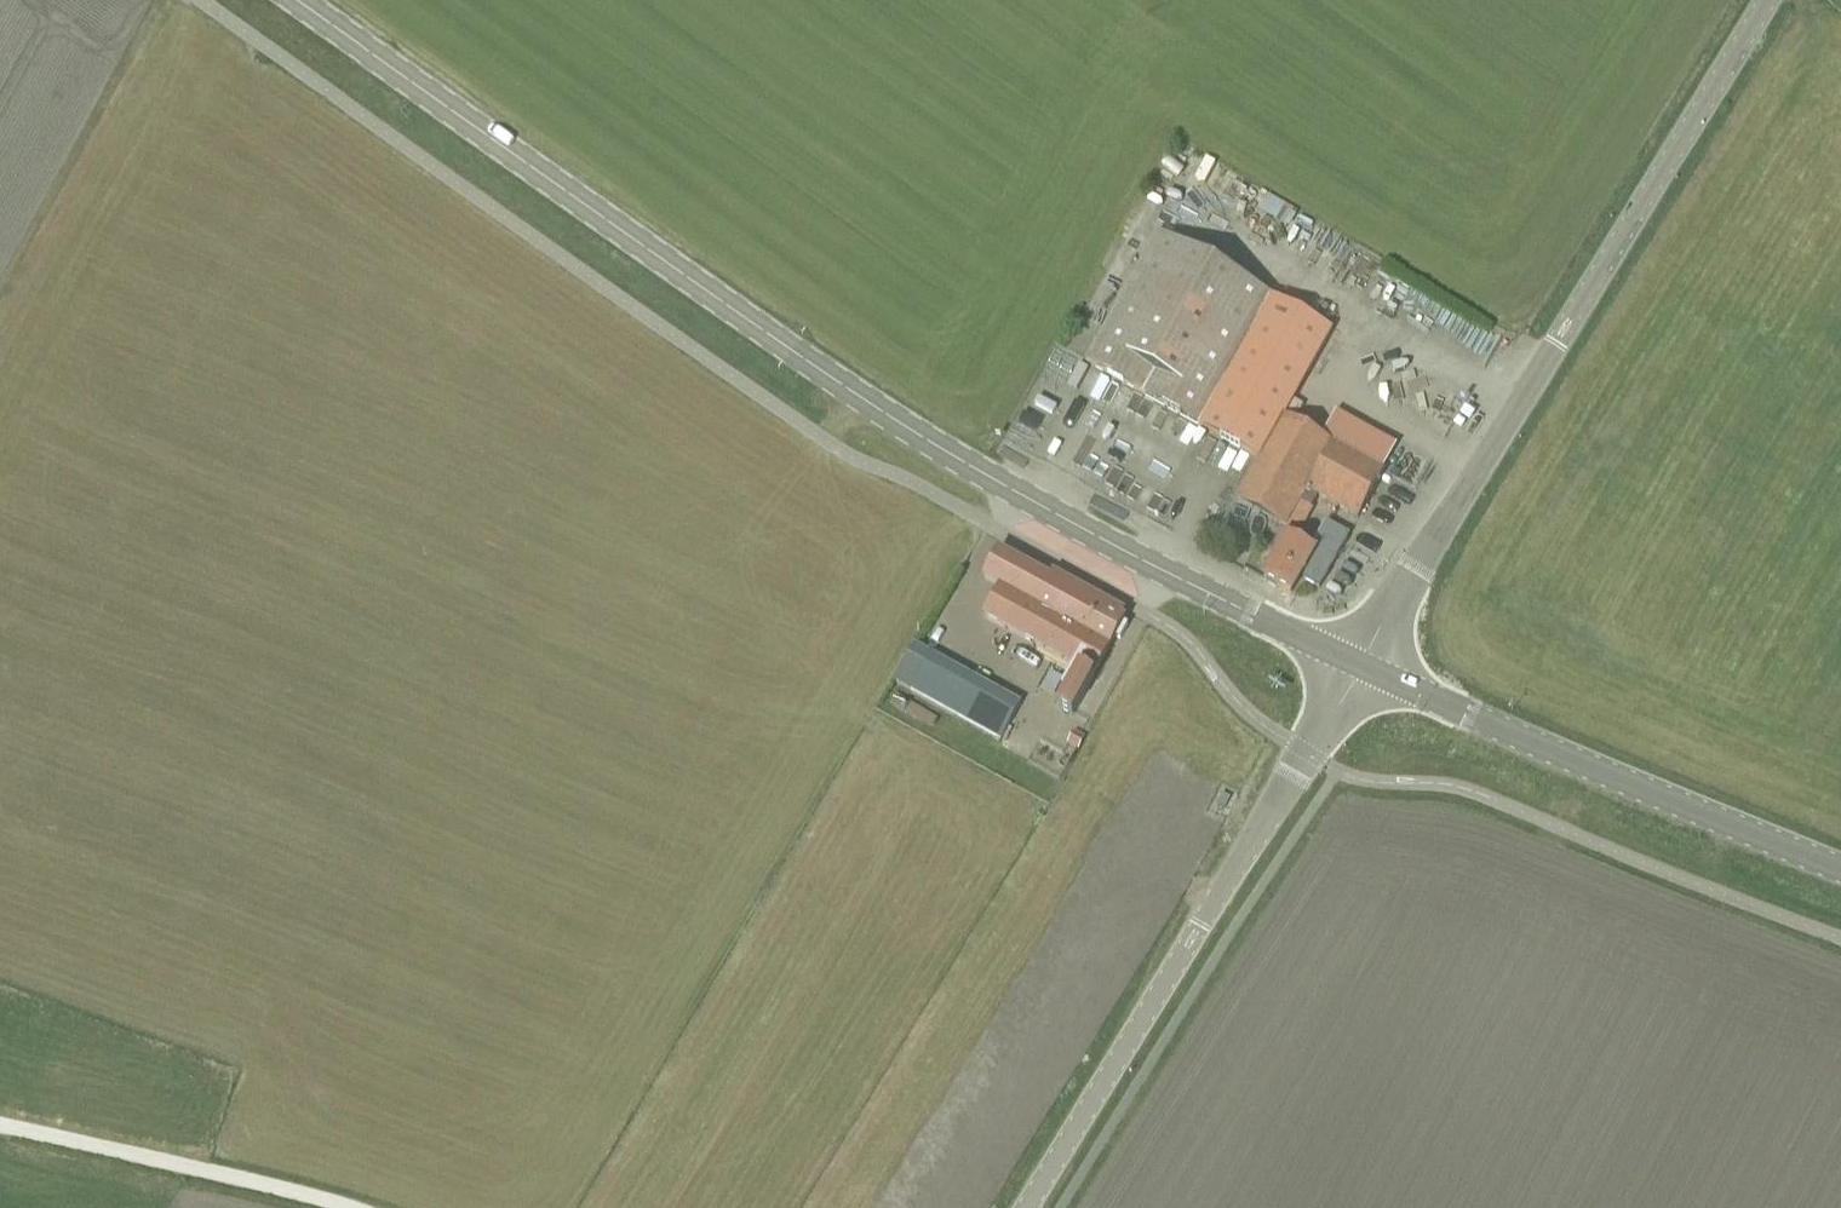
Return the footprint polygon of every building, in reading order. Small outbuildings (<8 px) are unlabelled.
[(1357,519),(1384,472),(1282,417),(1330,330),(1155,234),(1083,364),(1260,461),(1237,501),(1285,528),(1300,503),(1312,509),(1318,497),(1357,519)] [(1320,589),(1350,536),(1327,522),(1312,550),(1289,537),(1265,579),(1266,580),(1266,584),(1276,590),(1280,588),(1292,594),(1301,578),(1320,589)] [(1052,578),(1000,549),(983,579),(1001,588),(984,619),(1074,669),(1065,684),(1071,687),(1059,709),(1074,716),(1127,618),(1107,607),(1110,601),(1054,571),(1052,578)] [(1001,741),(1021,705),(913,645),(893,681),(1001,741)]
